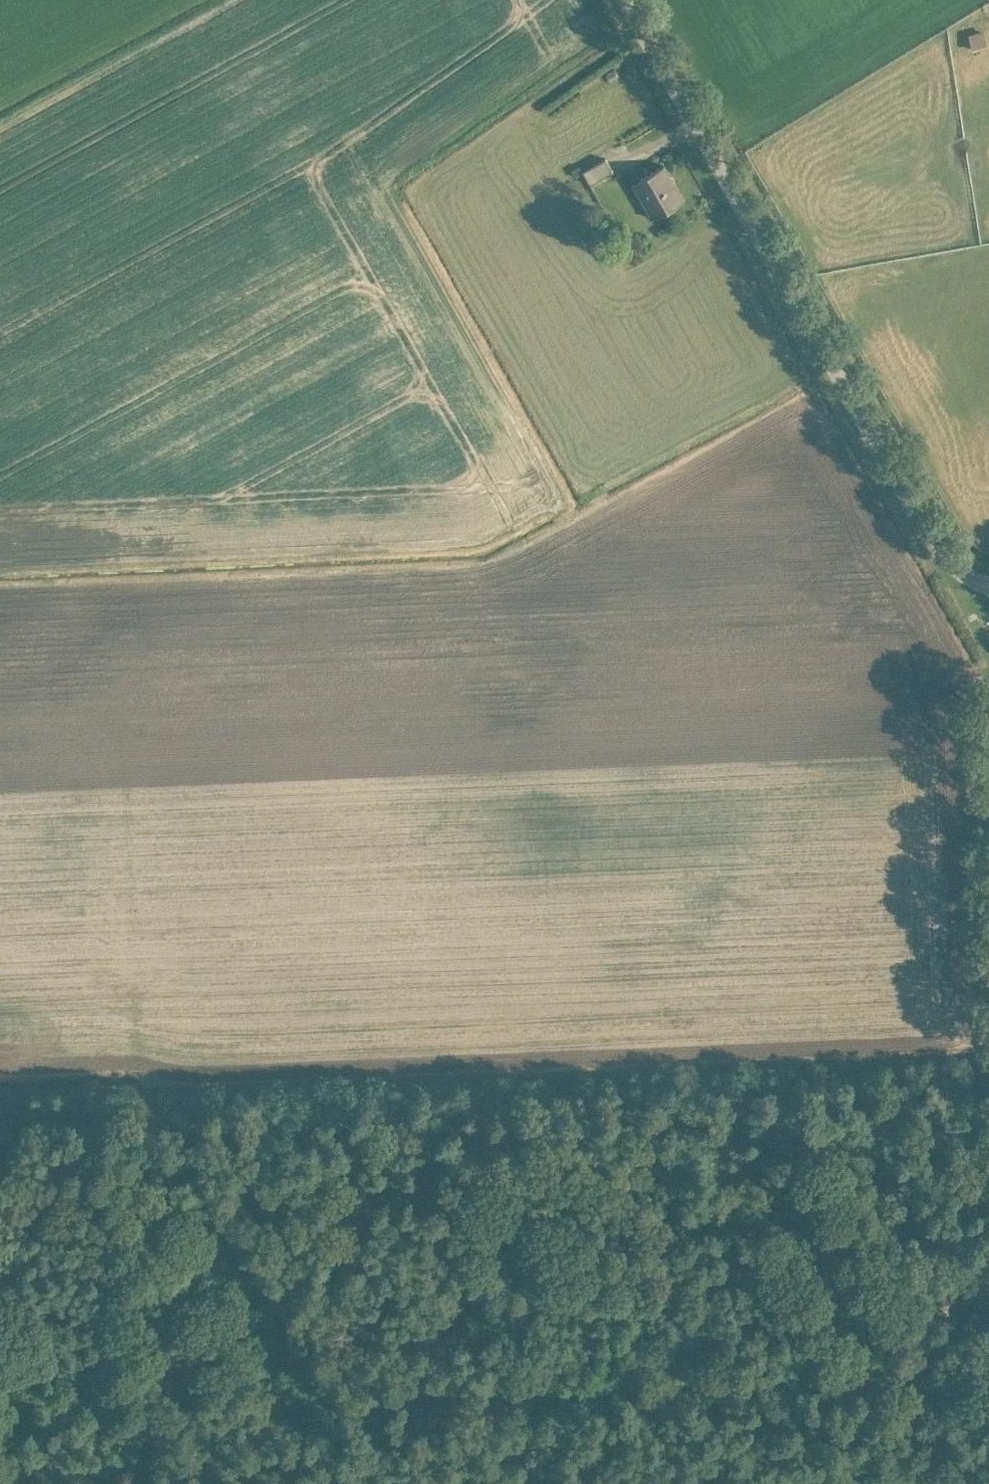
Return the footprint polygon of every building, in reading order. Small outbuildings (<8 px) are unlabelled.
[(583,170),(590,183),(613,170),(606,158),(583,170)] [(647,174),(642,176),(636,181),(655,216),(668,209),(685,199),(665,164),(647,174)]
